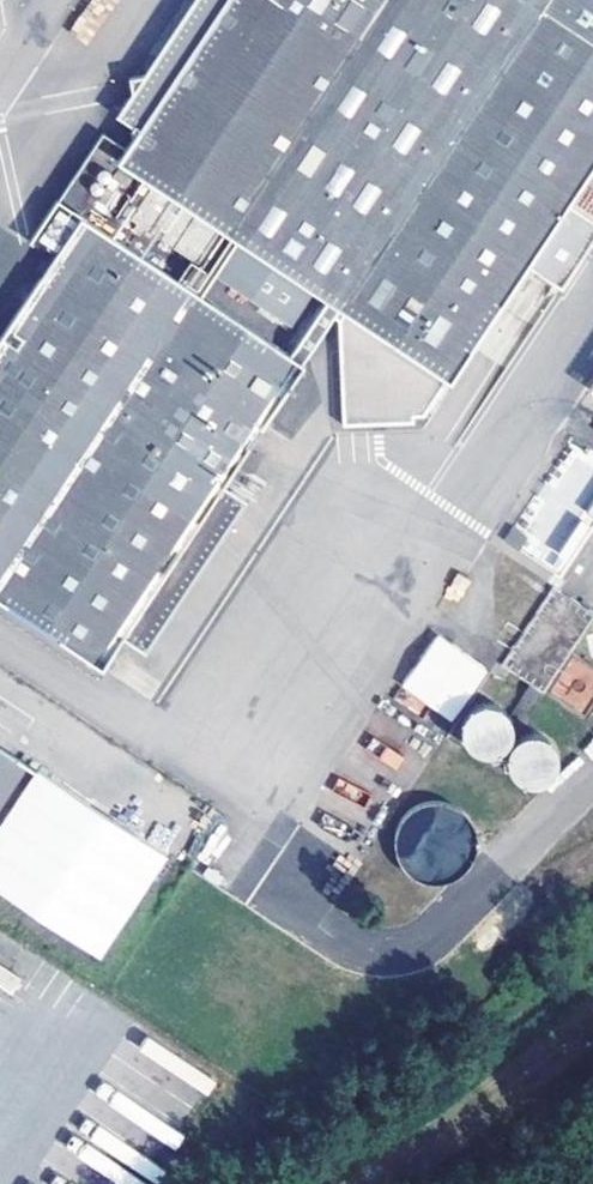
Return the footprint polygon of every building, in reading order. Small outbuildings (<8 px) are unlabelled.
[(137,132),(225,0),(194,0),(115,117),(137,132)] [(137,132),(116,165),(121,168),(135,178),(145,185),(122,217),(290,325),(312,295),(449,384),(470,352),(502,304),(592,167),(592,0),(225,0),(137,132)] [(135,178),(121,168),(98,203),(112,212),(135,178)] [(0,338),(0,601),(102,669),(123,638),(223,487),(303,364),(80,217),(0,338)] [(449,384),(550,451),(590,390),(592,386),(592,364),(502,304),(470,352),(449,384)] [(247,503),(223,487),(123,638),(147,653),(247,503)] [(575,516),(561,512),(551,543),(564,547),(575,516)] [(531,537),(516,527),(506,542),(521,552),(531,537)] [(554,589),(502,664),(532,685),(510,717),(520,736),(531,736),(526,720),(544,693),(583,718),(592,703),(592,669),(570,654),(592,617),(592,615),(554,589)] [(400,686),(450,722),(489,670),(439,633),(400,686)] [(461,725),(484,756),(513,734),(490,704),(461,725)] [(31,772),(0,751),(0,820),(31,772)] [(386,826),(415,887),(477,858),(448,797),(386,826)]
